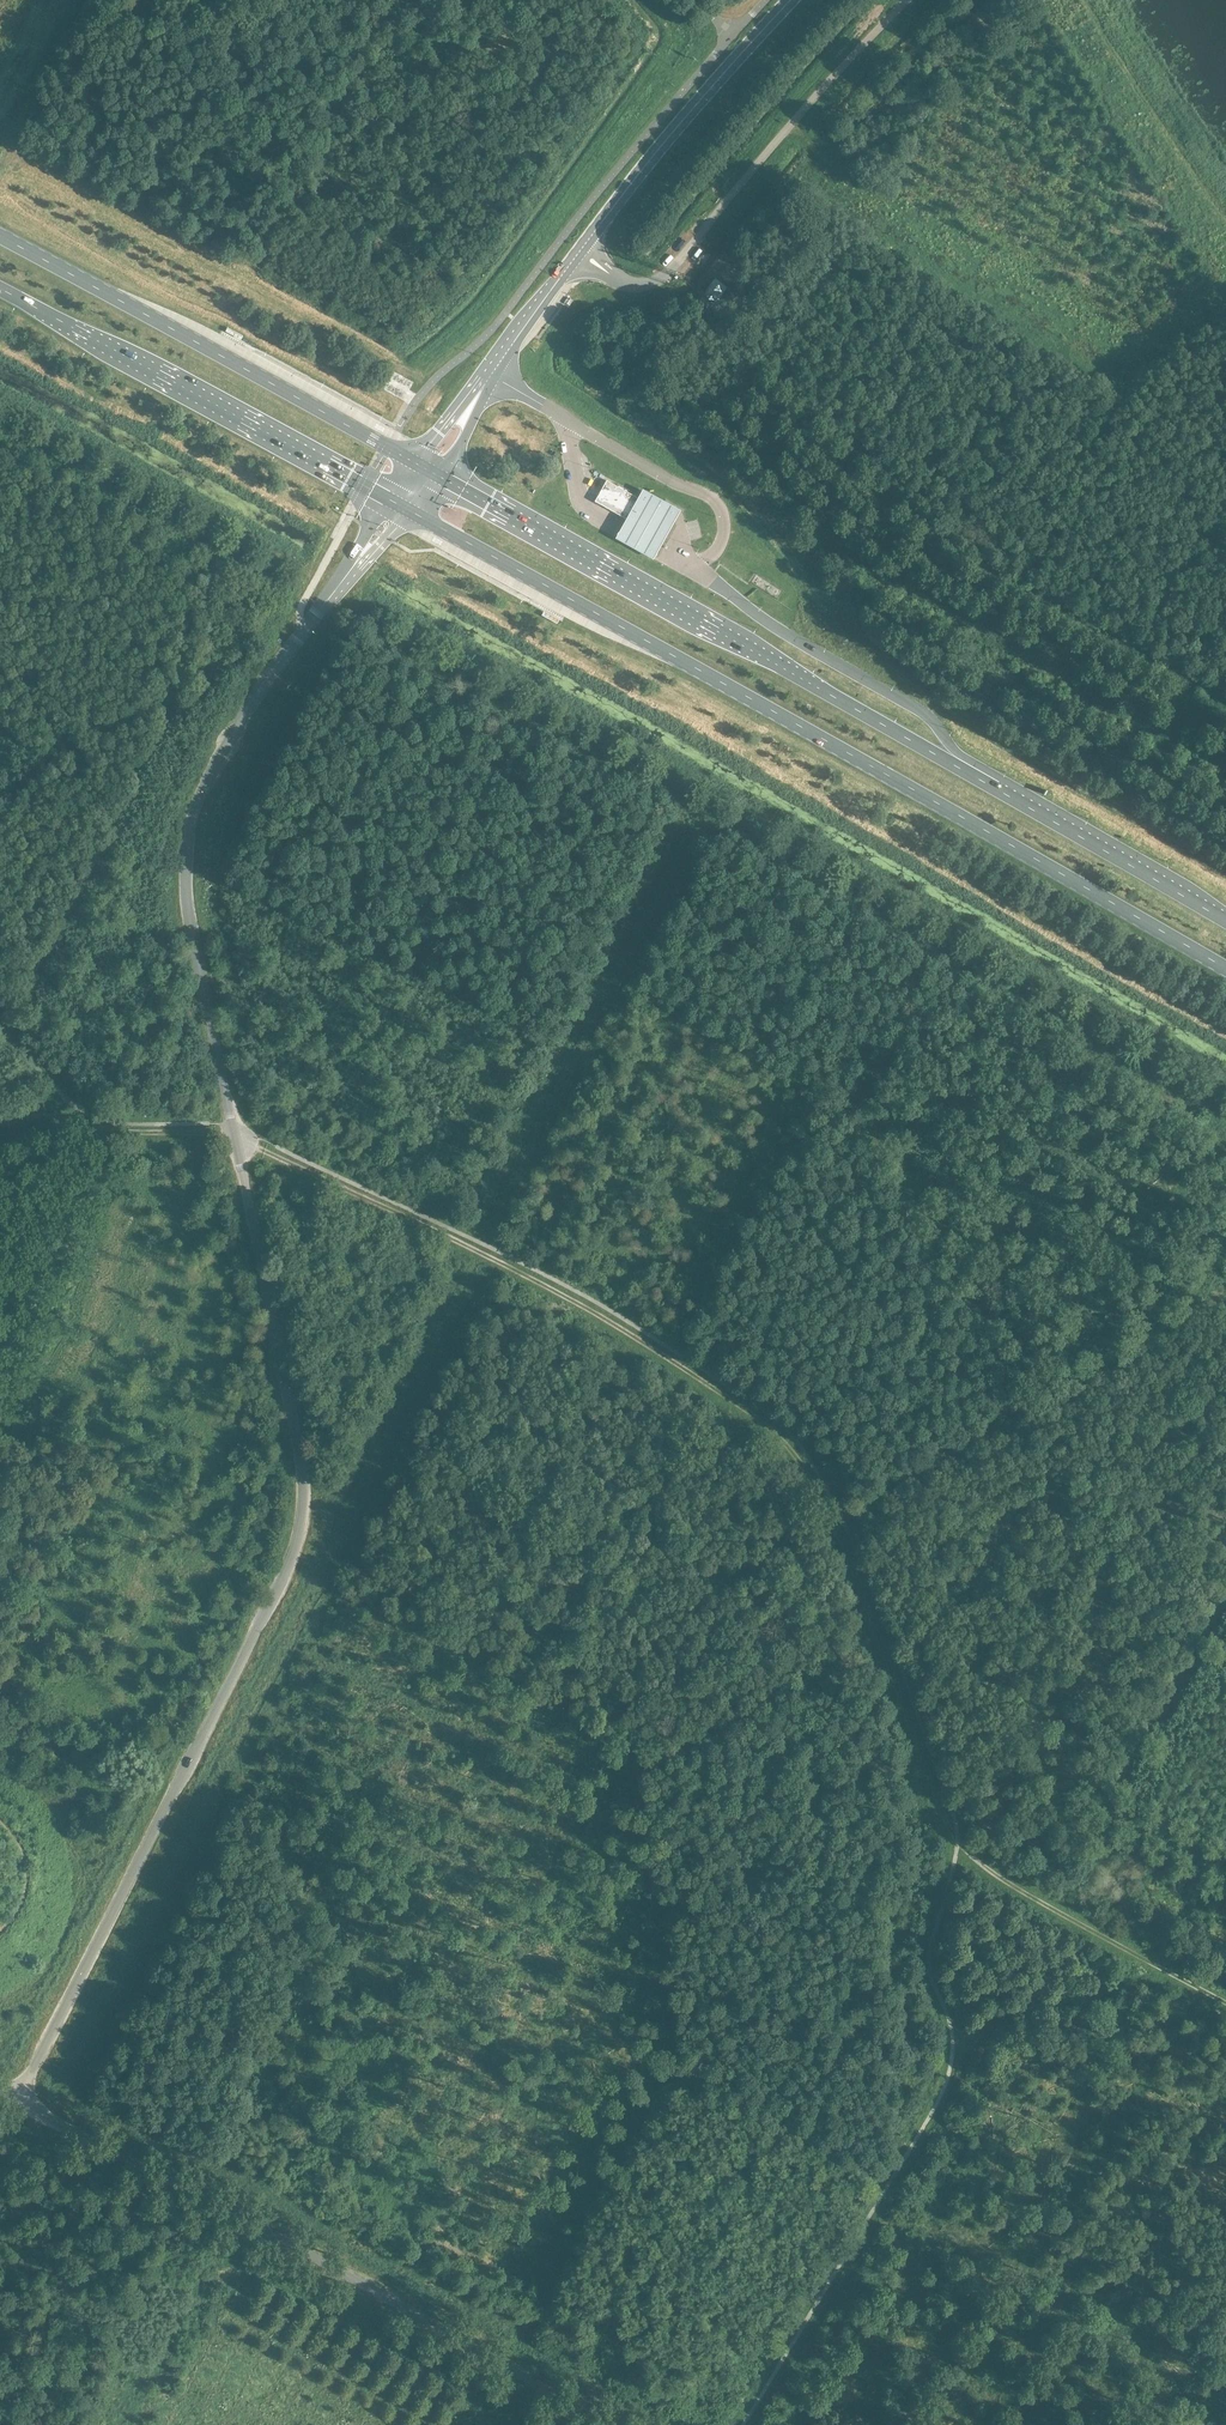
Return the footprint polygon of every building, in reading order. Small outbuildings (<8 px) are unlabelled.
[(711,292),(706,297),(702,303),(713,312),(722,301),(711,292)] [(567,301),(564,307),(571,311),(575,306),(567,301)] [(244,336),(228,327),(226,331),(242,339),(244,336)] [(595,501),(629,520),(640,499),(607,480),(595,501)] [(684,511),(646,490),(640,499),(629,520),(619,537),(657,558),(684,511)] [(663,605),(666,599),(650,592),(647,598),(663,605)] [(558,621),(543,614),(542,617),(556,624),(558,621)]
